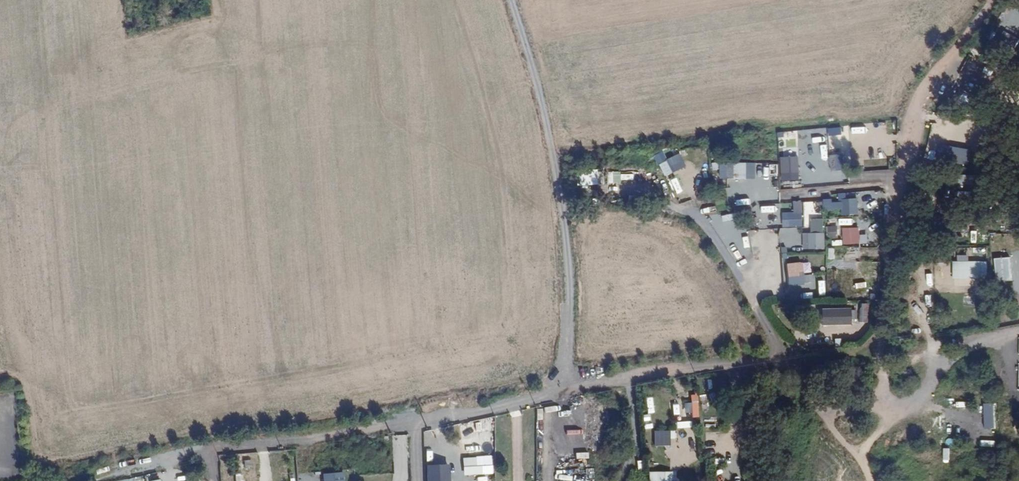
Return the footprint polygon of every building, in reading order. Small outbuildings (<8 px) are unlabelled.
[(967,166),(970,150),(951,147),(949,163),(967,166)] [(830,166),(827,166),(827,173),(840,172),(840,165),(839,149),(829,150),(830,166)] [(848,164),(847,149),(839,149),(840,165),(848,164)] [(662,176),(684,167),(679,154),(656,163),(662,176)] [(798,156),(780,157),(780,181),(799,181),(798,156)] [(777,193),(778,163),(712,162),(712,170),(719,170),(719,179),(735,179),(735,192),(777,193)] [(697,183),(703,182),(700,168),(695,169),(697,183)] [(574,186),(594,186),(594,171),(574,172),(574,186)] [(605,183),(618,183),(618,172),(605,172),(605,183)] [(666,180),(671,191),(683,186),(678,174),(666,180)] [(973,176),(959,175),(958,193),(972,194),(973,176)] [(868,192),(867,209),(879,210),(880,193),(868,192)] [(857,198),(839,199),(840,215),(857,214),(857,198)] [(768,228),(768,223),(781,222),(780,203),(753,205),(754,228),(768,228)] [(782,227),(802,227),(802,212),(782,212),(782,227)] [(829,239),(838,238),(836,225),(828,227),(829,239)] [(841,244),(859,244),(858,227),(841,228),(841,244)] [(824,232),(803,233),(804,250),(824,249),(824,232)] [(787,243),(786,247),(802,248),(802,234),(780,233),(780,243),(787,243)] [(800,262),(799,255),(785,255),(785,248),(781,248),(781,262),(800,262)] [(953,255),(952,278),(986,280),(987,262),(967,261),(967,256),(953,255)] [(994,282),(1010,281),(1009,258),(993,258),(994,282)] [(810,275),(809,262),(784,263),(785,288),(815,287),(815,296),(824,296),(823,275),(810,275)] [(869,322),(870,304),(859,303),(858,321),(869,322)] [(848,326),(848,319),(855,319),(856,309),(818,308),(818,325),(848,326)] [(691,417),(698,416),(695,393),(688,394),(691,417)] [(669,430),(653,430),(653,445),(669,445),(669,430)] [(461,473),(490,474),(490,456),(461,455),(461,473)] [(443,480),(454,480),(453,464),(443,465),(443,480)] [(649,480),(671,480),(671,470),(649,470),(649,480)] [(325,473),(325,480),(346,480),(346,472),(325,473)]
